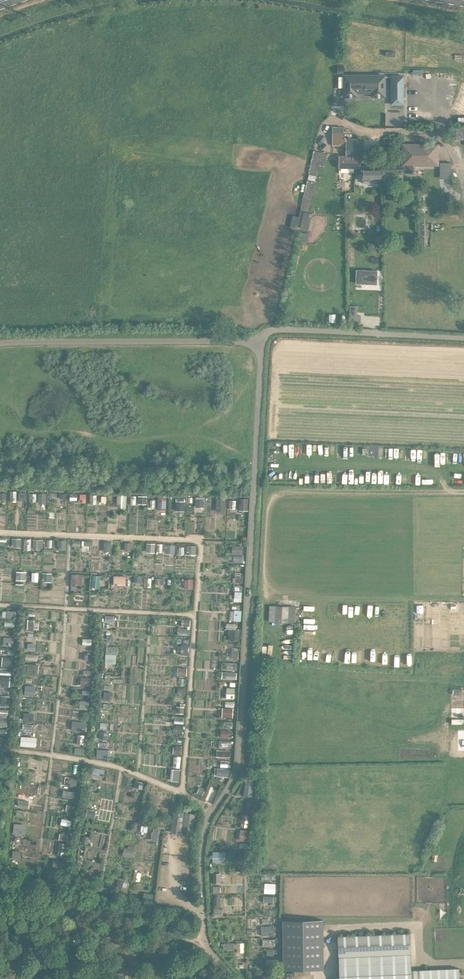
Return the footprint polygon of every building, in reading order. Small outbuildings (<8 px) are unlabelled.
[(403,75),(391,75),(391,88),(403,88),(403,75)] [(384,82),(384,76),(344,76),(344,96),(356,96),(356,88),(372,88),(372,96),(384,96),(384,88),(380,88),(380,82),(384,82)] [(345,145),(346,155),(360,156),(360,154),(363,154),(363,138),(343,138),(343,127),(332,127),(331,145),(345,145)] [(402,164),(402,166),(402,173),(413,173),(413,172),(416,172),(415,167),(413,167),(413,165),(437,165),(437,144),(402,144),(402,164)] [(313,150),(310,163),(317,165),(323,166),(326,153),(313,150)] [(360,167),(360,156),(346,155),(339,155),(339,167),(354,167),(360,167)] [(362,166),(362,167),(360,167),(354,167),(354,173),(362,173),(362,180),(382,180),(382,166),(362,166)] [(402,180),(402,173),(402,166),(382,166),(382,180),(402,180)] [(301,211),(301,215),(291,215),(290,226),(310,227),(311,211),(301,211)] [(356,283),(376,284),(376,271),(356,270),(356,283)] [(357,305),(350,305),(349,322),(360,322),(360,315),(356,315),(357,305)] [(46,503),(47,493),(38,492),(38,503),(46,503)] [(117,506),(127,507),(127,493),(117,493),(117,506)] [(158,495),(157,508),(166,509),(167,495),(158,495)] [(240,497),(239,509),(248,510),(248,498),(240,497)] [(226,511),(226,499),(216,499),(216,511),(226,511)] [(176,509),(185,509),(185,500),(177,500),(176,509)] [(33,538),(33,548),(43,548),(43,539),(33,538)] [(66,547),(66,539),(58,539),(58,547),(66,547)] [(155,551),(155,542),(147,542),(146,550),(155,551)] [(243,557),(243,545),(234,545),(234,557),(243,557)] [(17,571),(17,579),(26,579),(26,571),(17,571)] [(83,583),(83,573),(71,573),(71,583),(83,583)] [(114,584),(126,584),(126,575),(114,574),(114,584)] [(51,599),(51,590),(41,590),(41,599),(51,599)] [(269,605),(269,621),(287,622),(294,622),(295,607),(288,606),(269,605)] [(229,639),(240,639),(240,629),(229,629),(229,639)] [(13,646),(14,637),(4,636),(3,645),(13,646)] [(117,665),(117,645),(106,645),(106,665),(117,665)] [(2,656),(2,665),(13,666),(13,656),(2,656)] [(38,673),(38,663),(28,663),(27,672),(38,673)] [(237,671),(222,670),(222,678),(237,679),(237,671)] [(10,686),(10,676),(0,676),(0,686),(10,686)] [(81,685),(89,686),(91,677),(82,676),(81,685)] [(36,694),(36,685),(25,684),(25,694),(36,694)] [(1,694),(0,705),(10,705),(11,695),(1,694)] [(233,716),(233,707),(222,707),(222,716),(233,716)] [(72,730),(87,731),(87,721),(72,720),(72,730)] [(97,757),(108,757),(108,749),(97,748),(97,757)] [(217,775),(229,776),(230,767),(218,766),(217,775)] [(170,780),(180,781),(180,769),(171,768),(170,780)] [(245,778),(244,796),(253,796),(253,779),(245,778)] [(64,789),(62,795),(74,798),(75,791),(64,789)] [(88,808),(86,816),(95,818),(96,810),(88,808)] [(173,811),(171,831),(181,832),(183,812),(173,811)] [(183,812),(181,832),(192,834),(195,814),(183,812)] [(13,833),(26,834),(27,823),(14,822),(13,833)] [(135,846),(124,845),(123,855),(134,856),(135,846)] [(213,850),(213,861),(226,861),(226,851),(213,850)] [(277,892),(277,883),(265,883),(265,892),(277,892)] [(283,970),(323,969),(323,920),(283,920),(283,970)] [(276,935),(276,925),(262,925),(261,935),(276,935)] [(410,933),(337,936),(339,978),(459,978),(459,968),(411,970),(410,933)]
